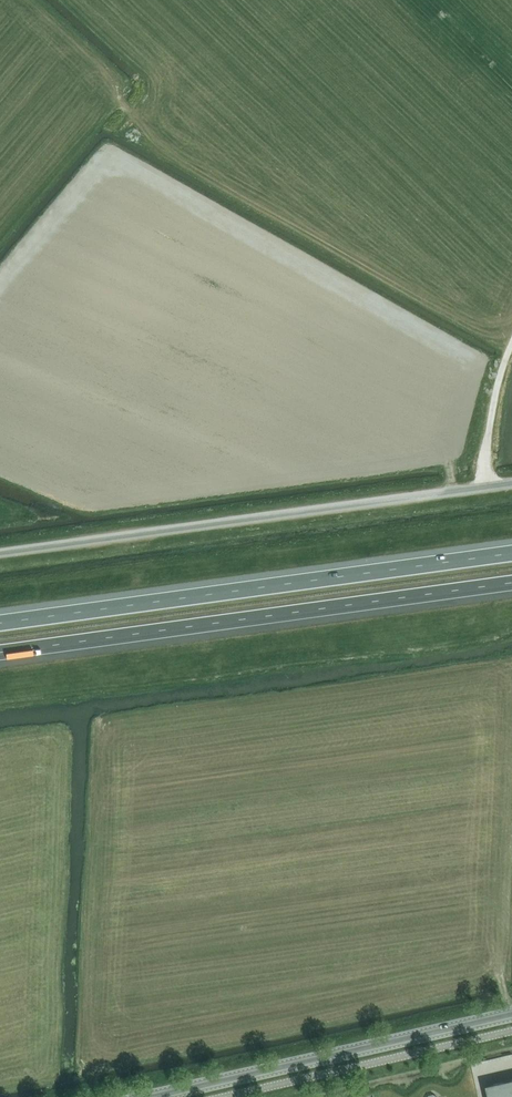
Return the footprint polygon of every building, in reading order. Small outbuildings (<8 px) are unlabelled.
[(484,1086),(487,1096),(511,1096),(511,1080),(484,1086)]
